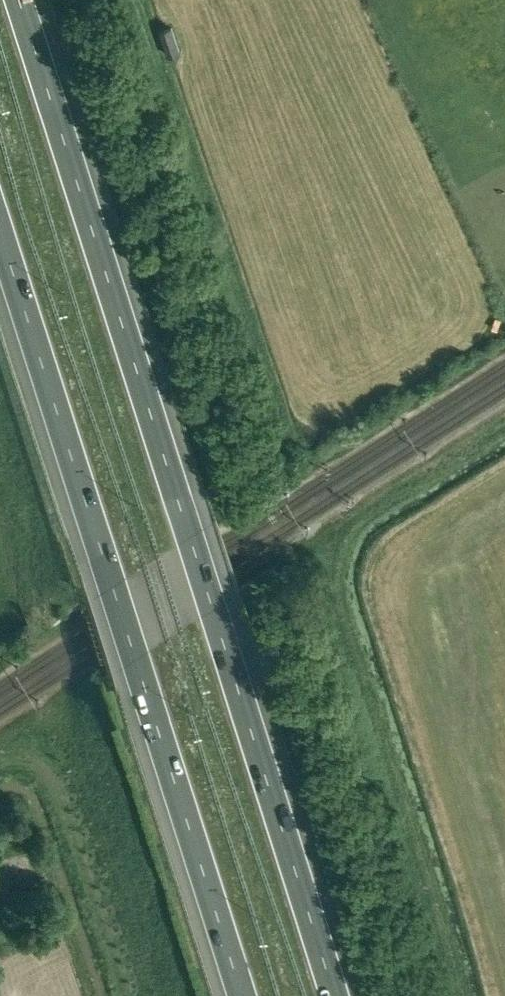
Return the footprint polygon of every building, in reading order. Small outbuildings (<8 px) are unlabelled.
[(171,28),(160,31),(169,55),(179,52),(171,28)]
